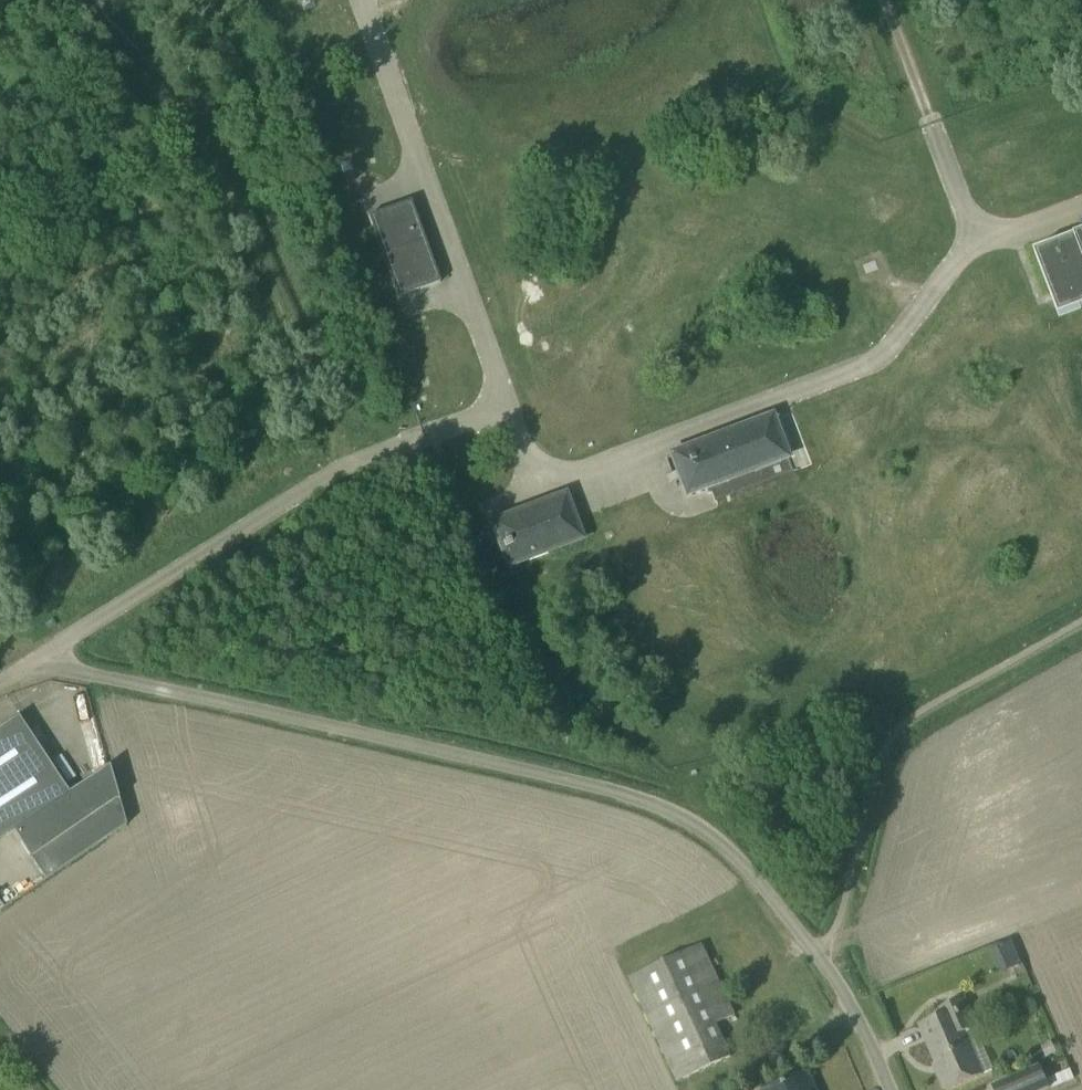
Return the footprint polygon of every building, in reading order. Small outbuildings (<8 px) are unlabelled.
[(368,216),(397,297),(439,282),(410,201),(368,216)] [(1035,252),(1059,315),(1081,307),(1081,234),(1035,252)] [(786,458),(780,442),(771,417),(670,454),(685,495),(786,458)] [(565,494),(491,522),(507,567),(582,539),(565,494)] [(126,825),(108,766),(68,793),(18,717),(0,729),(0,840),(12,832),(30,858),(30,857),(45,879),(126,825)] [(1011,940),(989,948),(994,962),(1003,959),(1009,975),(1022,970),(1011,940)] [(677,1081),(710,1066),(730,1057),(715,1024),(734,1015),(702,945),(682,954),(682,953),(629,978),(677,1081)] [(966,1082),(980,1075),(963,1033),(973,1029),(961,999),(945,1005),(947,1012),(920,1024),(940,1070),(937,1071),(946,1089),(966,1082)] [(991,1087),(993,1089),(1044,1089),(1045,1089),(1072,1077),(1070,1072),(1043,1084),(1036,1067),(991,1087)] [(766,1089),(814,1089),(806,1072),(786,1081),(766,1089)]
